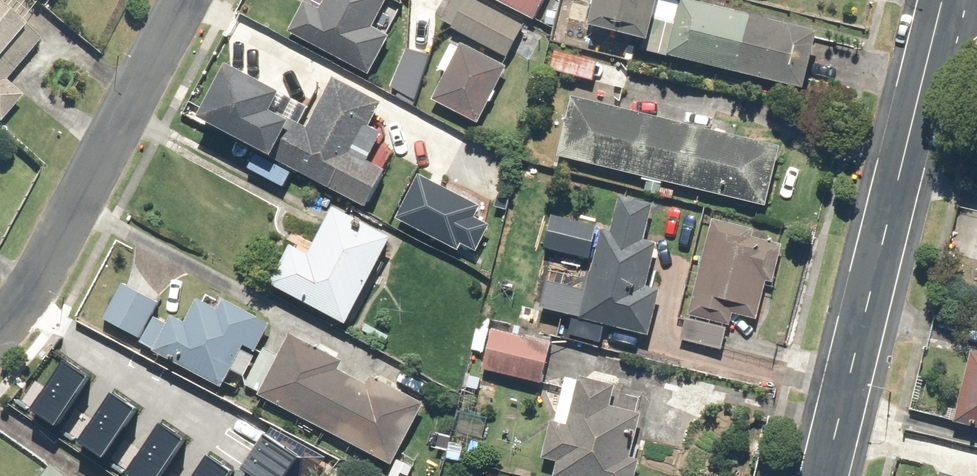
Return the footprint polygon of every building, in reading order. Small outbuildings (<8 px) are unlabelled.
[(5,121),(30,92),(10,74),(47,33),(11,0),(0,0),(0,116),(5,121)] [(298,32),(375,71),(394,32),(380,25),(393,0),(314,0),(298,32)] [(527,31),(531,23),(487,0),(455,0),(446,16),(459,23),(457,27),(513,57),(517,49),(532,57),(541,39),(527,31)] [(540,19),(550,0),(502,0),(540,19)] [(600,23),(651,35),(648,49),(683,57),(683,53),(816,86),(830,29),(713,0),(606,0),(600,23)] [(444,71),(452,75),(441,96),(485,119),(513,64),(470,41),(466,48),(459,44),(444,71)] [(436,57),(413,46),(396,86),(419,96),(436,57)] [(607,58),(561,46),(555,71),(601,82),(607,58)] [(245,61),(214,121),(376,203),(393,169),(363,154),(389,102),(339,77),(316,122),(283,105),(293,86),(245,61)] [(788,141),(579,95),(565,159),(774,205),(788,141)] [(480,215),(487,203),(430,171),(405,215),(466,250),(469,244),(482,251),(497,225),(480,215)] [(653,284),(663,243),(652,240),(661,203),(624,194),(616,228),(557,214),(549,246),(598,257),(590,291),(555,283),(549,307),(658,333),(669,288),(653,284)] [(402,235),(347,206),(322,254),(301,243),(280,283),(356,323),(402,235)] [(710,245),(690,340),(731,348),(738,317),(761,322),(772,272),(784,274),(792,236),(724,222),(719,247),(710,245)] [(124,279),(106,317),(145,337),(163,299),(124,279)] [(278,321),(233,296),(227,308),(206,297),(193,321),(178,313),(160,346),(230,384),(251,345),(261,351),(278,321)] [(560,337),(497,327),(490,370),(553,380),(560,337)] [(298,333),(286,357),(270,349),(250,387),(398,462),(429,400),(379,375),(375,383),(344,367),(348,359),(298,333)] [(965,357),(950,421),(976,427),(976,360),(965,357)] [(61,359),(29,409),(54,425),(86,375),(61,359)] [(573,374),(563,419),(557,417),(548,455),(564,458),(560,475),(563,475),(644,475),(648,461),(633,457),(639,431),(644,432),(652,399),(620,392),(622,385),(573,374)] [(107,389),(75,439),(101,455),(133,405),(107,389)] [(123,465),(141,475),(151,475),(180,431),(155,415),(123,465)] [(241,467),(256,475),(284,475),(297,456),(262,434),(241,467)] [(190,475),(225,475),(233,464),(208,448),(190,475)] [(60,463),(49,475),(75,475),(60,463)]
